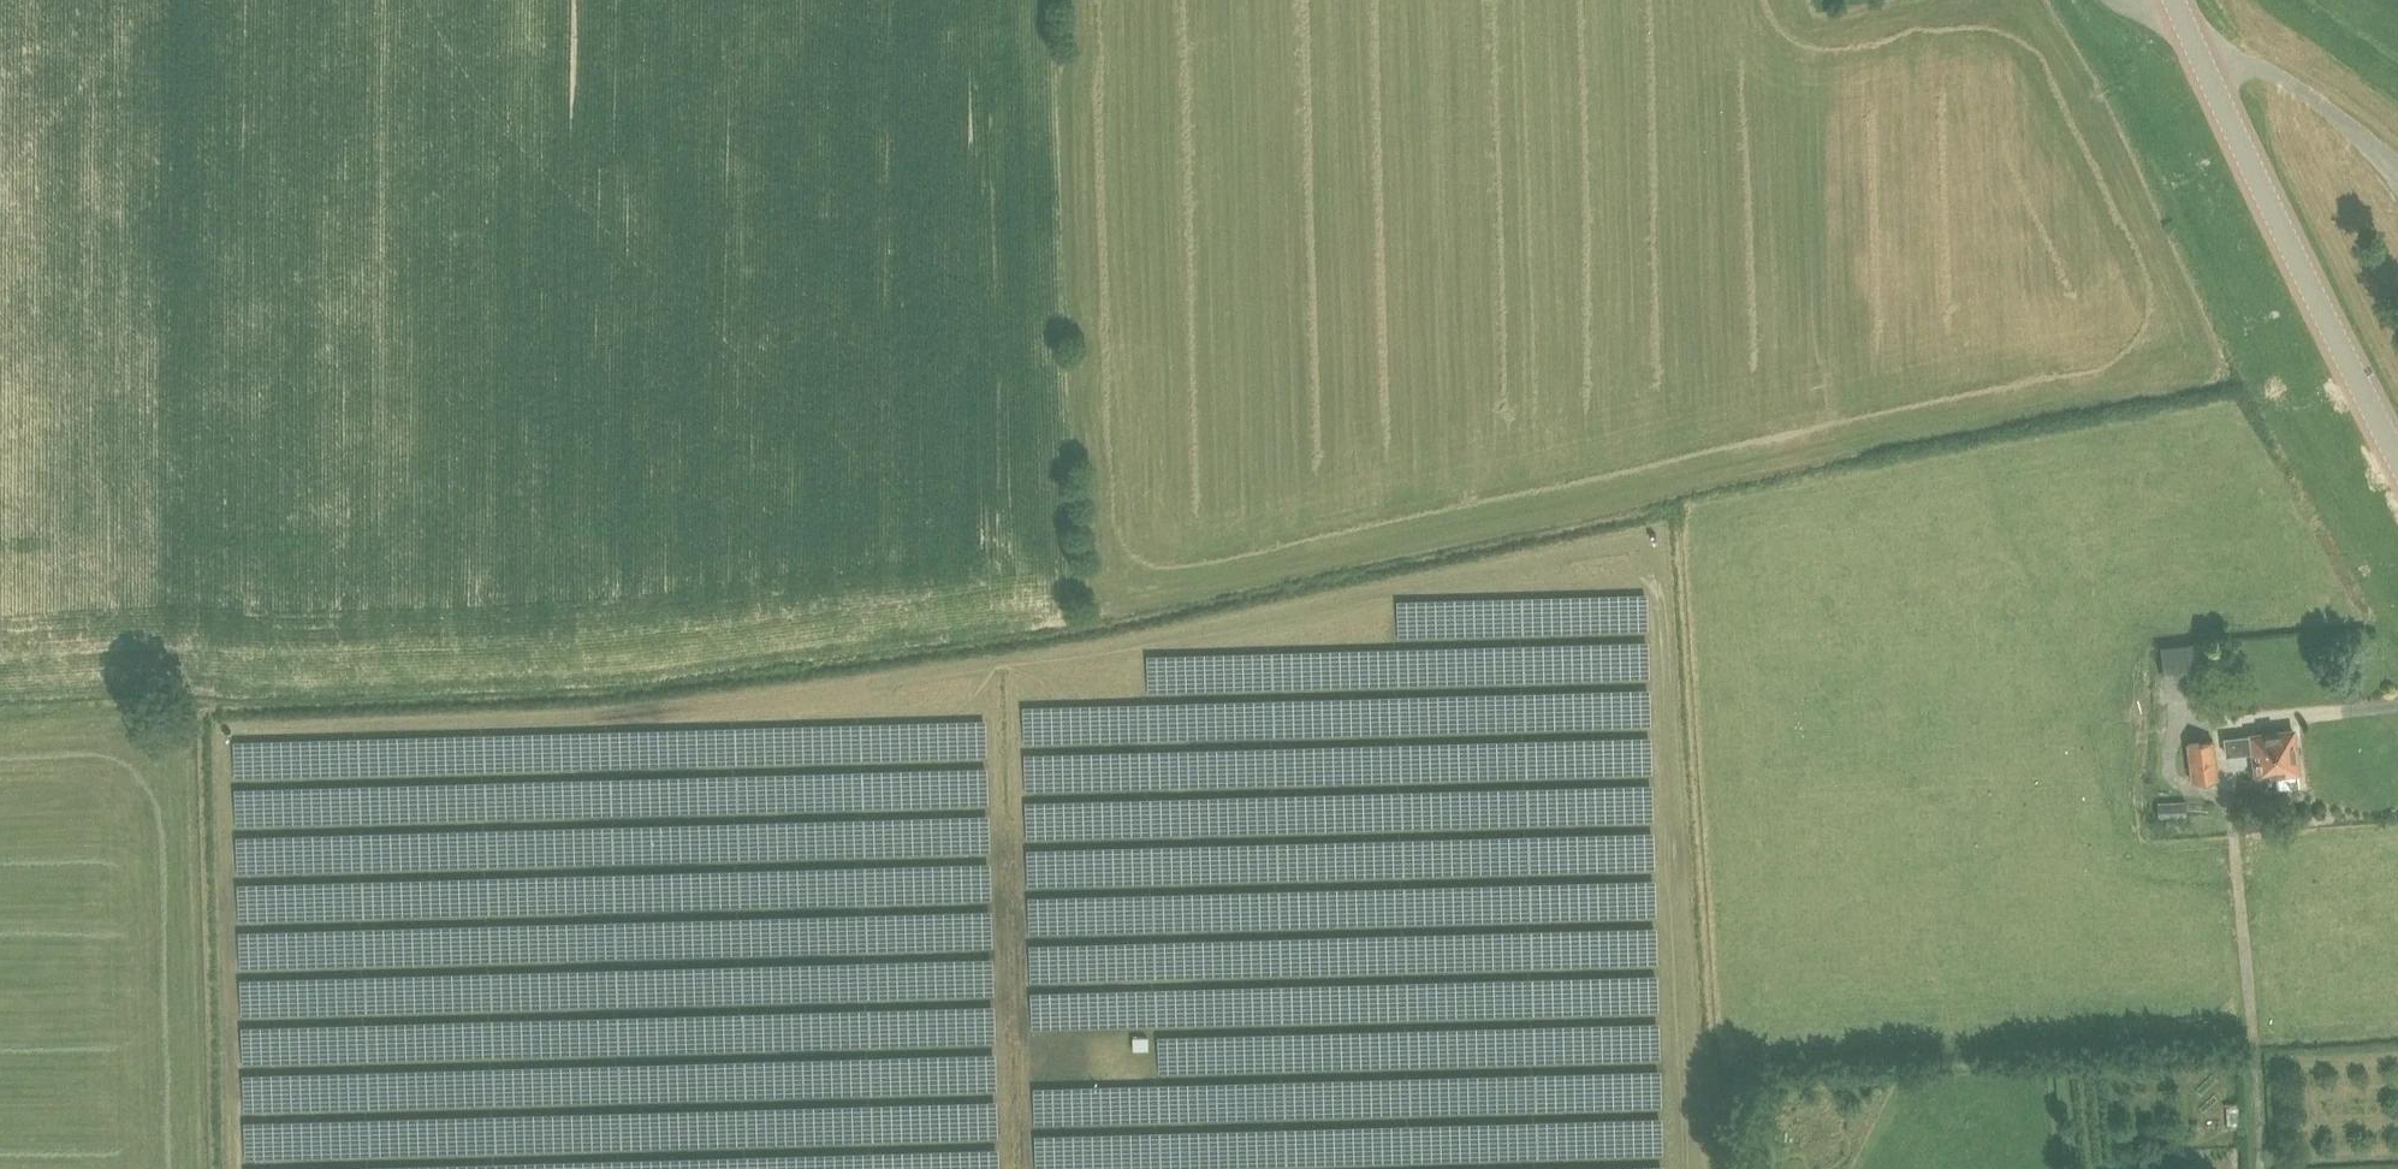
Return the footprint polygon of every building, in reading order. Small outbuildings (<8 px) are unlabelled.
[(2164,675),(2203,670),(2200,643),(2160,648),(2164,675)] [(2293,731),(2252,736),(2252,734),(2223,737),(2226,755),(2254,752),(2257,776),(2273,774),(2275,788),(2299,785),(2297,771),(2293,731)] [(2186,743),(2191,781),(2218,778),(2214,740),(2186,743)] [(2186,800),(2157,802),(2158,818),(2187,816),(2186,800)]
